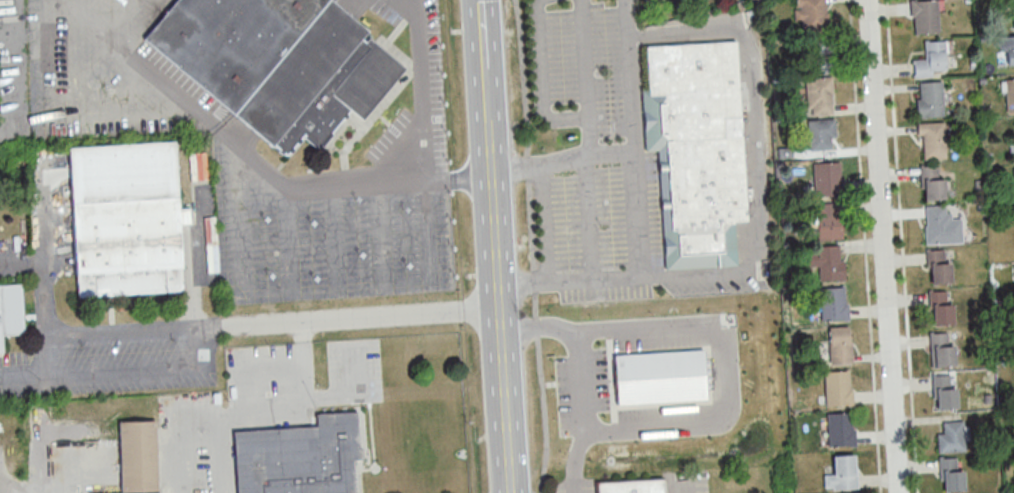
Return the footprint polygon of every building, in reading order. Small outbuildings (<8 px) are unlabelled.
[(329,0),(176,0),(140,42),(212,103),(215,100),(282,157),(302,134),(319,149),(351,111),(361,120),(407,67),(329,0)] [(794,33),(826,32),(825,0),(794,0),(794,33)] [(937,1),(910,1),(910,35),(937,35),(937,1)] [(831,74),(830,37),(808,37),(809,75),(831,74)] [(1000,37),(1001,69),(1013,69),(1013,37),(1000,37)] [(944,41),(923,42),(923,60),(912,60),(912,76),(944,75),(944,41)] [(736,42),(641,46),(646,152),(657,152),(663,270),(736,267),(734,222),(745,222),(736,42)] [(1005,112),(1013,112),(1013,77),(1004,77),(1005,112)] [(831,78),(805,79),(806,116),(832,115),(831,78)] [(942,82),(916,82),(916,118),(942,118),(942,82)] [(835,121),(807,121),(807,150),(835,150),(835,121)] [(919,160),(945,159),(944,123),(918,123),(919,160)] [(68,147),(75,298),(182,292),(179,224),(189,224),(188,208),(177,209),(174,142),(68,147)] [(838,162),(812,163),(814,198),(840,197),(838,162)] [(942,201),(942,167),(920,167),(920,201),(942,201)] [(815,204),(815,240),(840,240),(840,204),(815,204)] [(951,232),(956,231),(956,215),(945,216),(945,206),(923,206),(924,244),(952,244),(951,232)] [(816,247),(816,255),(805,255),(806,267),(817,267),(818,282),(843,281),(841,246),(816,247)] [(927,250),(927,284),(949,284),(949,250),(927,250)] [(22,285),(0,286),(0,354),(3,354),(2,334),(24,334),(22,285)] [(846,321),(846,288),(819,288),(819,321),(846,321)] [(950,291),(929,291),(929,325),(950,325),(950,291)] [(849,327),(827,327),(827,344),(819,344),(819,365),(850,364),(849,327)] [(953,333),(928,333),(928,367),(953,367),(953,333)] [(764,434),(758,335),(657,341),(662,439),(764,434)] [(824,407),(851,407),(850,371),(823,372),(824,407)] [(956,409),(954,374),(932,375),(933,410),(956,409)] [(827,446),(853,446),(853,413),(827,413),(827,446)] [(362,416),(364,492),(239,492),(238,433),(324,430),(324,417),(362,416)] [(158,420),(120,421),(121,492),(159,492),(158,420)] [(937,452),(964,452),(964,421),(942,421),(942,434),(937,434),(937,452)] [(832,475),(823,475),(823,490),(856,489),(855,455),(832,455),(832,475)] [(940,492),(962,492),(962,458),(940,458),(940,492)] [(596,492),(664,492),(664,479),(596,482),(596,492)]
